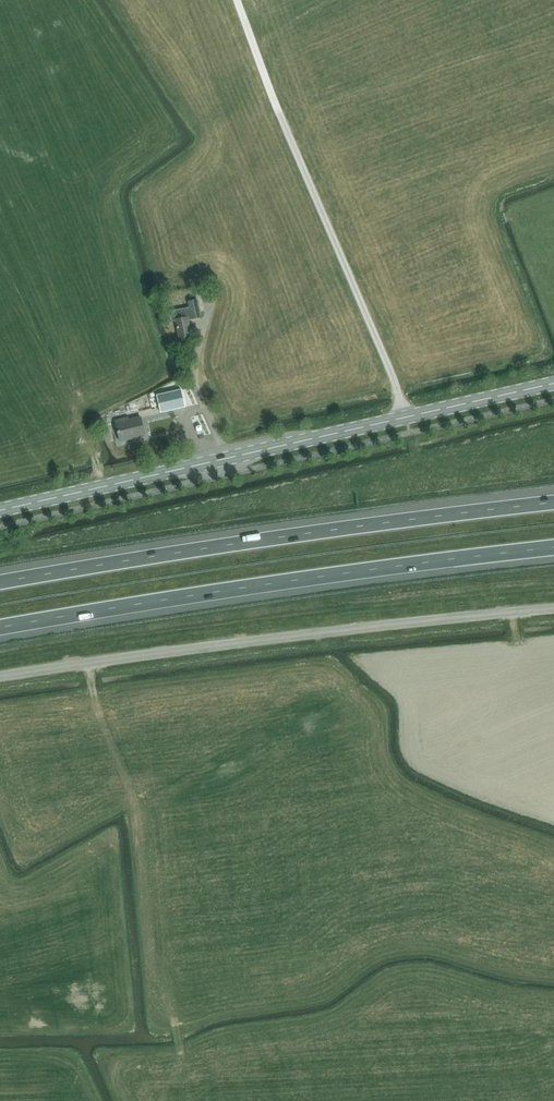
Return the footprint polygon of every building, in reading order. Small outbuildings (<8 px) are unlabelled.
[(197,295),(204,294),(203,286),(195,288),(197,295)] [(192,319),(201,317),(197,300),(188,302),(190,308),(169,312),(171,322),(176,321),(179,338),(191,335),(187,318),(192,317),(192,319)] [(181,389),(156,395),(160,413),(185,407),(181,389)] [(151,404),(148,395),(139,398),(142,407),(151,404)] [(120,441),(145,435),(140,417),(129,420),(128,417),(115,421),(120,441)]
